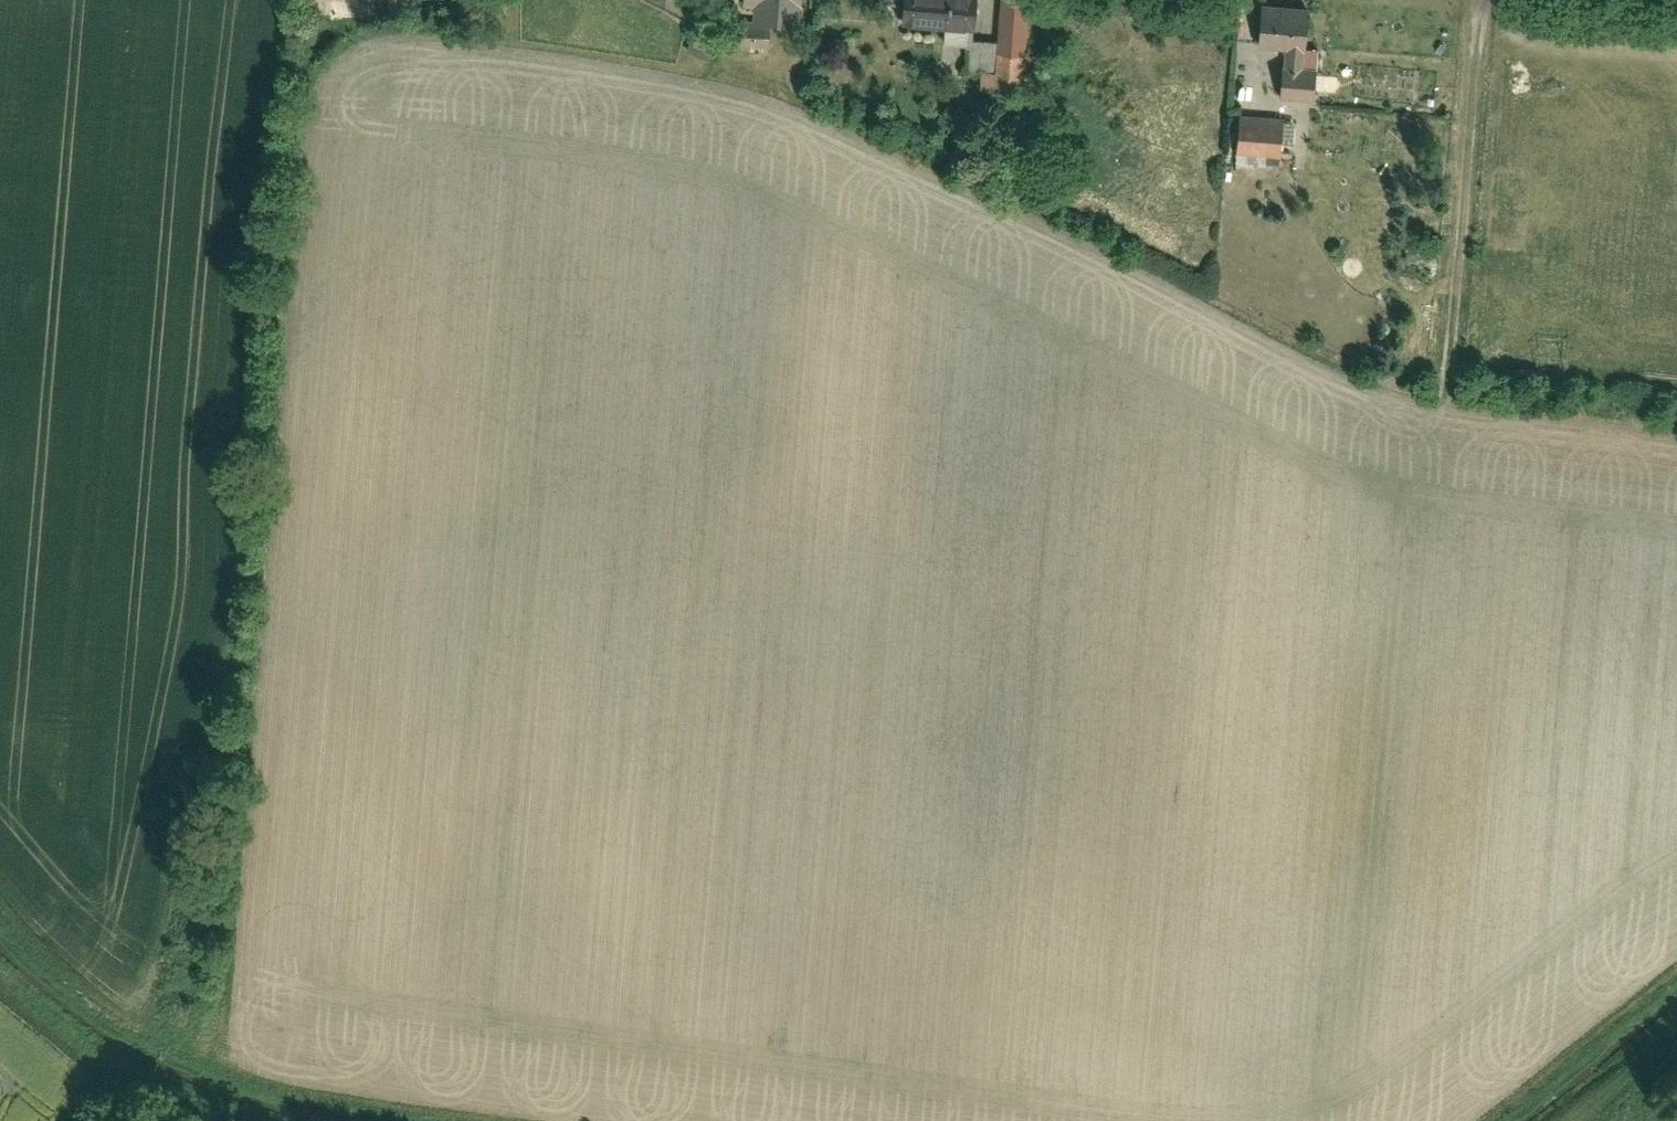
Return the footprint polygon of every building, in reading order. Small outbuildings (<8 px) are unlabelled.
[(755,9),(800,12),(801,0),(755,0),(755,9)] [(903,16),(944,19),(942,37),(970,39),(971,19),(976,20),(977,0),(904,0),(903,16)] [(997,34),(996,64),(981,63),(980,81),(1027,83),(1031,0),(999,0),(997,34)] [(1283,0),(1259,0),(1256,42),(1283,44),(1280,92),(1315,95),(1318,50),(1306,49),(1310,2),(1283,0)] [(770,15),(742,13),(739,38),(768,40),(770,15)] [(1284,110),(1239,108),(1236,162),(1281,165),(1284,110)]
